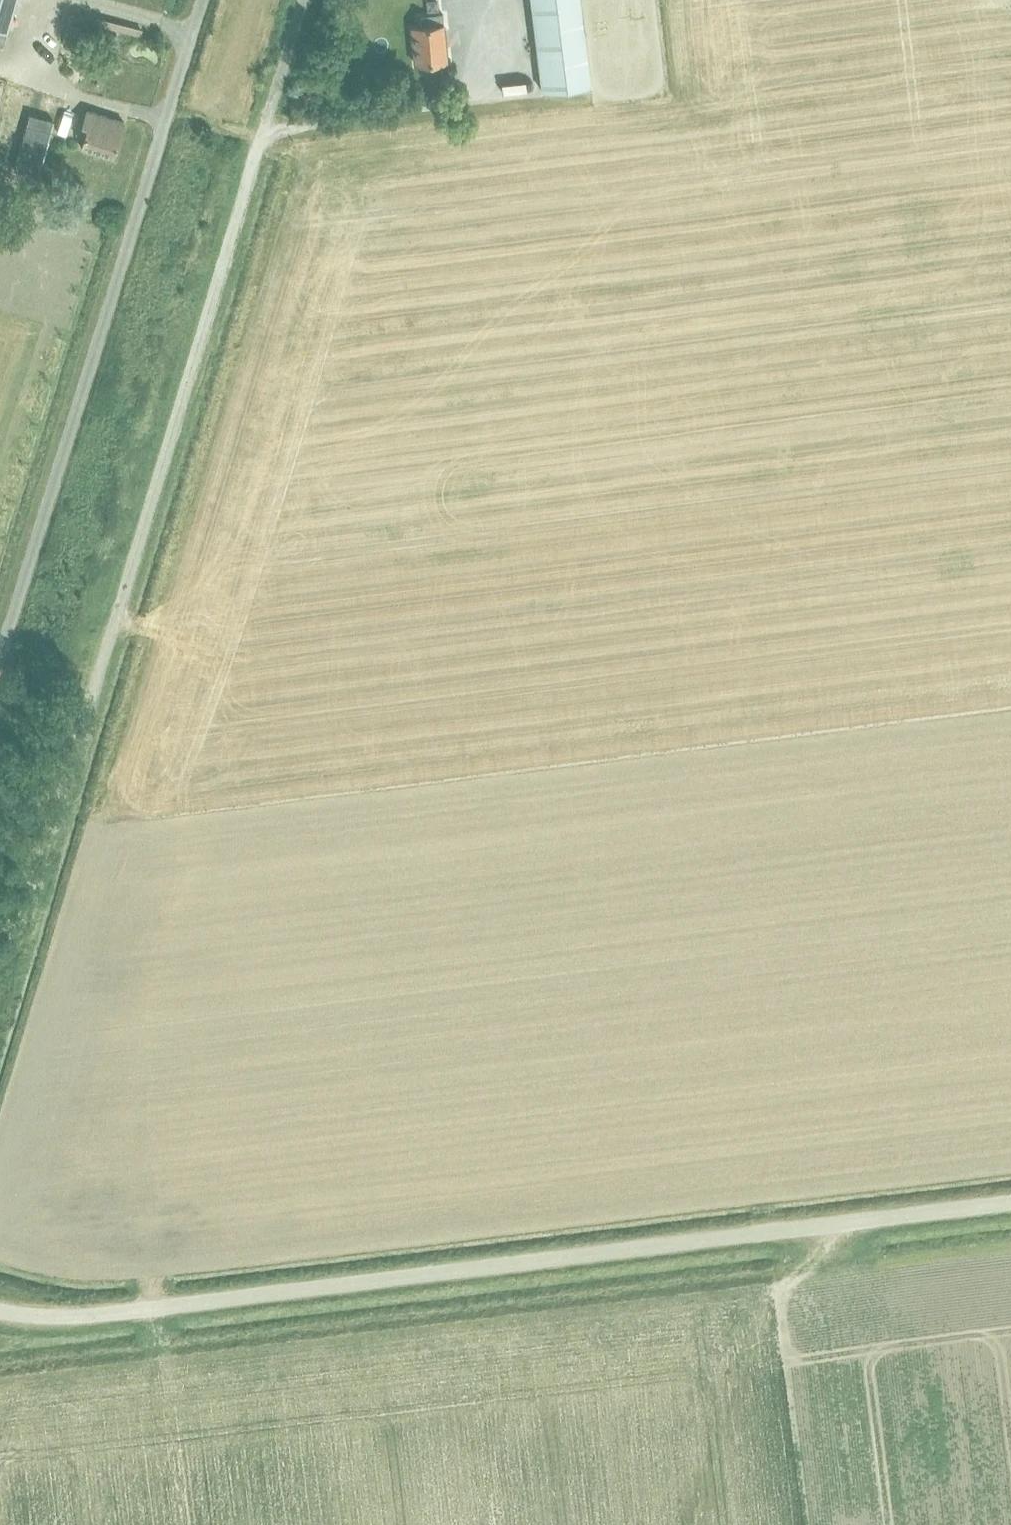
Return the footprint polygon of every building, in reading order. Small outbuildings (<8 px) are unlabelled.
[(3,45),(7,29),(15,0),(0,0),(0,44),(3,45)] [(536,86),(584,82),(577,0),(529,0),(536,86)] [(412,27),(416,64),(445,61),(440,12),(419,14),(420,26),(412,27)] [(5,51),(2,70),(12,71),(14,52),(5,51)] [(81,147),(113,157),(124,121),(87,109),(83,123),(80,122),(76,134),(85,136),(81,147)] [(30,113),(14,169),(38,175),(54,120),(30,113)]
